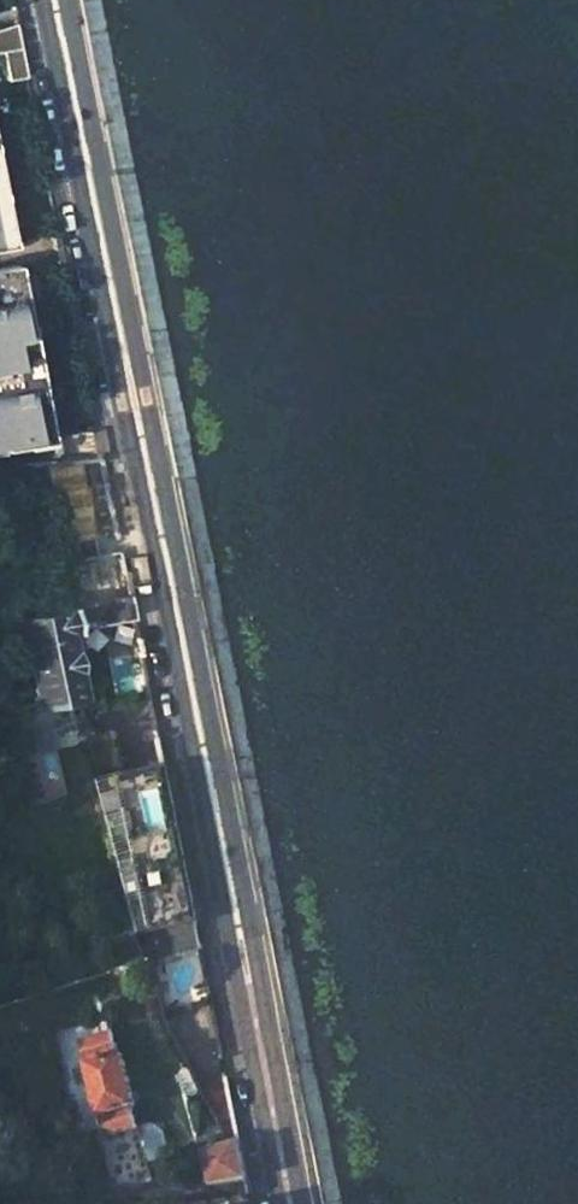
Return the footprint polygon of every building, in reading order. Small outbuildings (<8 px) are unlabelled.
[(0,21),(0,46),(18,42),(13,17),(0,21)] [(0,46),(5,74),(23,70),(18,42),(0,46)] [(51,462),(14,268),(0,271),(0,446),(5,469),(30,467),(30,464),(48,462),(51,462)] [(98,602),(132,593),(100,457),(71,460),(51,462),(48,462),(65,540),(54,542),(68,608),(77,606),(98,602)] [(98,602),(103,625),(137,618),(132,593),(98,602)] [(77,606),(68,608),(25,618),(41,700),(84,693),(71,631),(82,629),(77,606)] [(145,932),(150,961),(202,950),(166,773),(103,785),(134,934),(145,932)] [(127,1183),(152,1177),(134,1109),(139,1108),(125,1055),(122,1056),(116,1034),(83,1042),(107,1137),(114,1135),(127,1183)] [(239,1144),(206,1150),(212,1184),(246,1181),(239,1144)] [(82,1153),(87,1186),(101,1184),(96,1150),(82,1153)]
